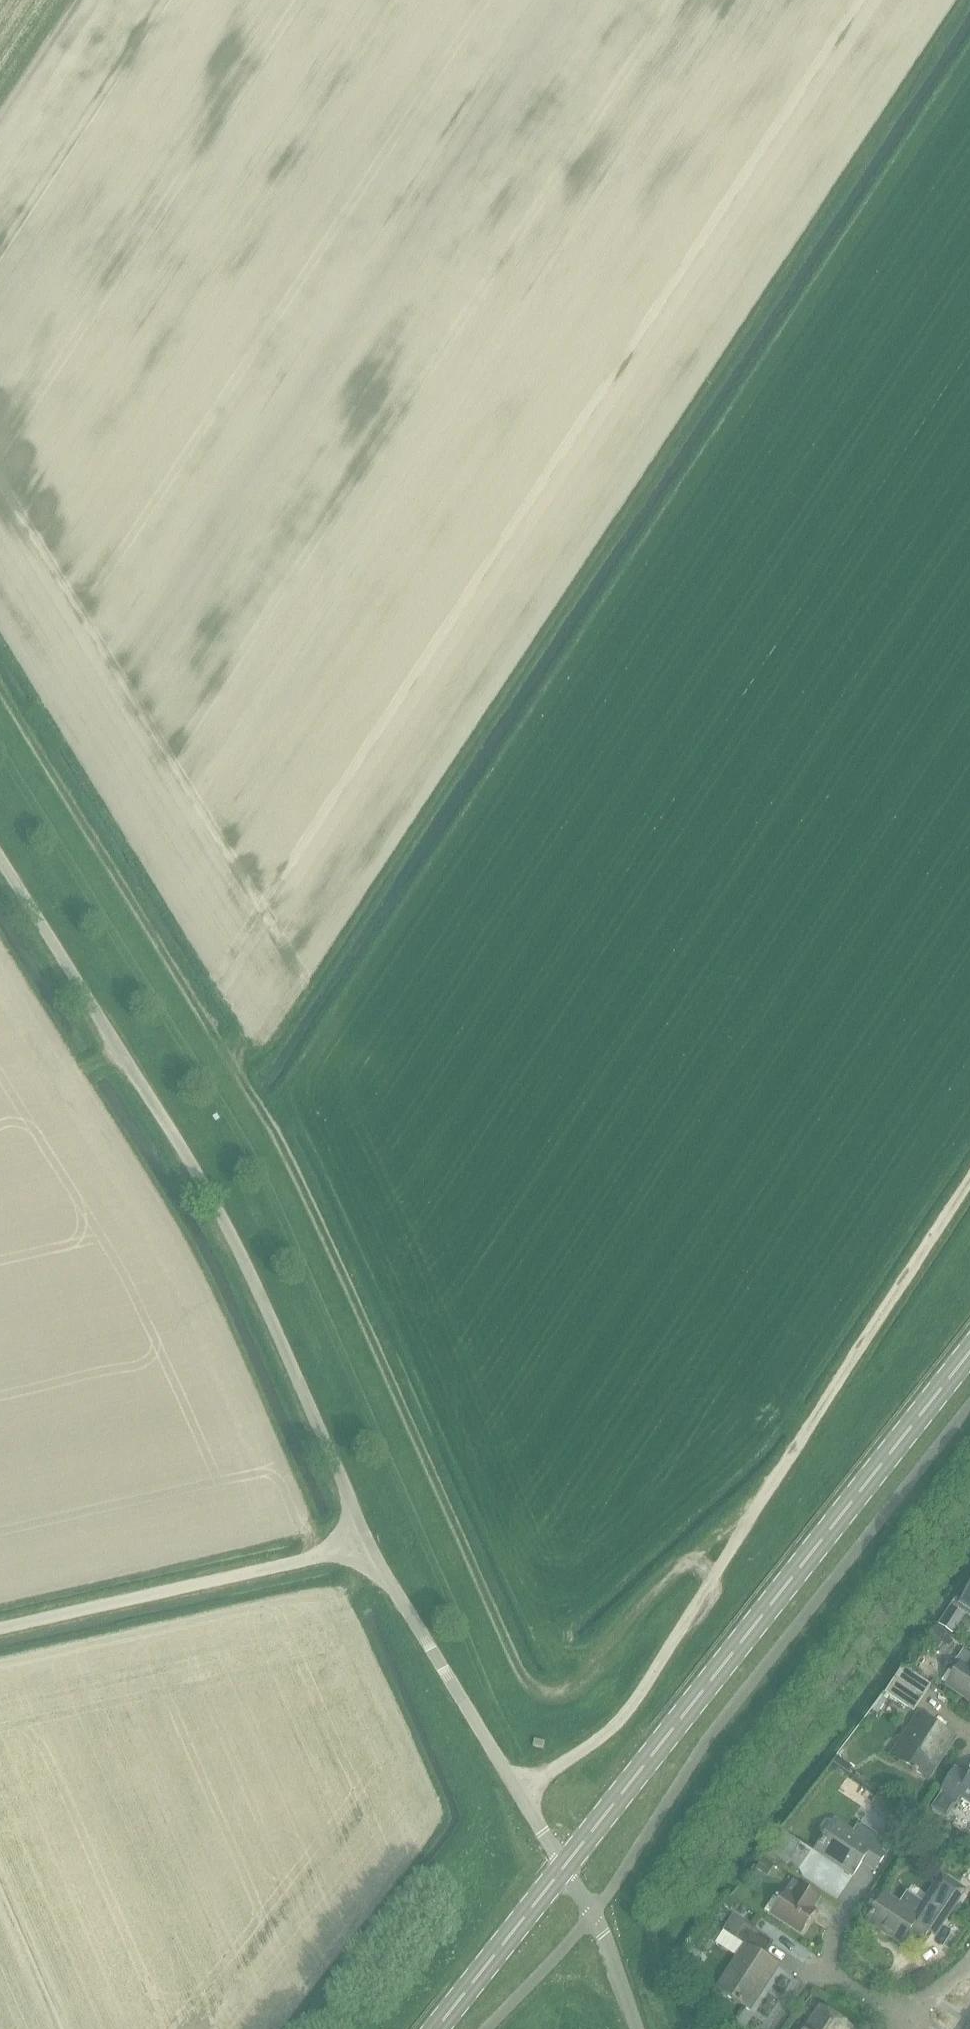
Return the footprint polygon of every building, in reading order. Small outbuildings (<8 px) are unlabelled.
[(961,1602),(969,1608),(969,1589),(961,1602)] [(969,1641),(969,1626),(959,1615),(946,1629),(964,1647),(969,1641)] [(966,1666),(961,1663),(946,1687),(969,1702),(969,1660),(966,1666)] [(914,1713),(924,1698),(932,1686),(903,1666),(885,1693),(914,1713)] [(891,1756),(910,1769),(927,1780),(939,1761),(936,1759),(951,1737),(954,1739),(955,1738),(919,1714),(891,1756)] [(837,1755),(833,1761),(849,1773),(853,1766),(837,1755)] [(941,1792),(956,1802),(959,1797),(969,1804),(969,1779),(956,1770),(941,1792)] [(898,1823),(906,1806),(890,1798),(882,1815),(898,1823)] [(874,1870),(885,1853),(889,1847),(876,1839),(876,1834),(862,1826),(856,1827),(852,1832),(834,1820),(814,1851),(851,1875),(860,1860),(874,1870)] [(783,1832),(769,1853),(786,1865),(800,1844),(783,1832)] [(884,1893),(866,1921),(901,1944),(907,1934),(920,1943),(935,1920),(942,1924),(965,1890),(944,1876),(926,1904),(907,1892),(900,1903),(884,1893)] [(764,1910),(768,1913),(799,1933),(814,1910),(811,1908),(818,1898),(792,1881),(779,1900),(773,1896),(764,1910)] [(834,1881),(819,1890),(826,1901),(841,1891),(834,1881)] [(732,1916),(721,1932),(746,1948),(718,1991),(750,2011),(768,1982),(764,1979),(774,1963),(764,1957),(773,1942),(732,1916)] [(820,2010),(807,2028),(848,2028),(820,2010)]
